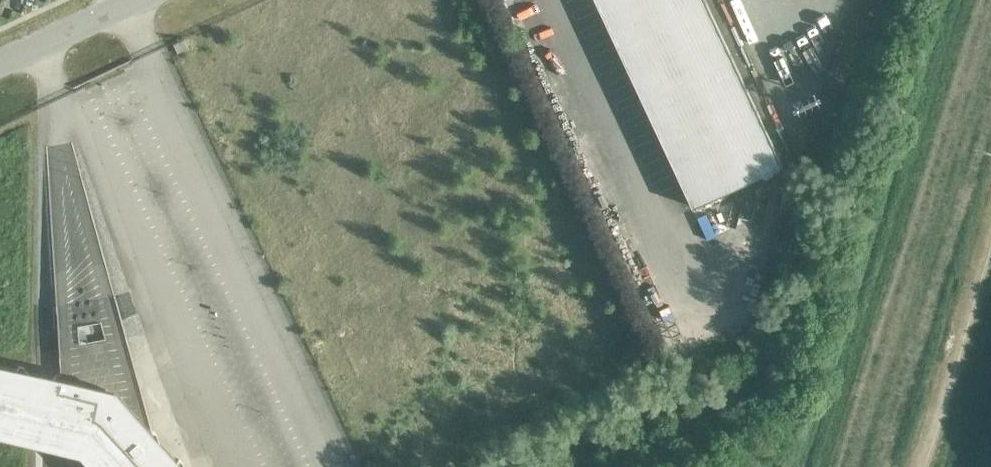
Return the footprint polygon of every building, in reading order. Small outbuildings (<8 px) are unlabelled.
[(693,207),(783,164),(706,0),(596,0),(693,207)] [(0,362),(0,433),(34,442),(78,452),(92,466),(187,466),(115,389),(37,371),(0,362)]
